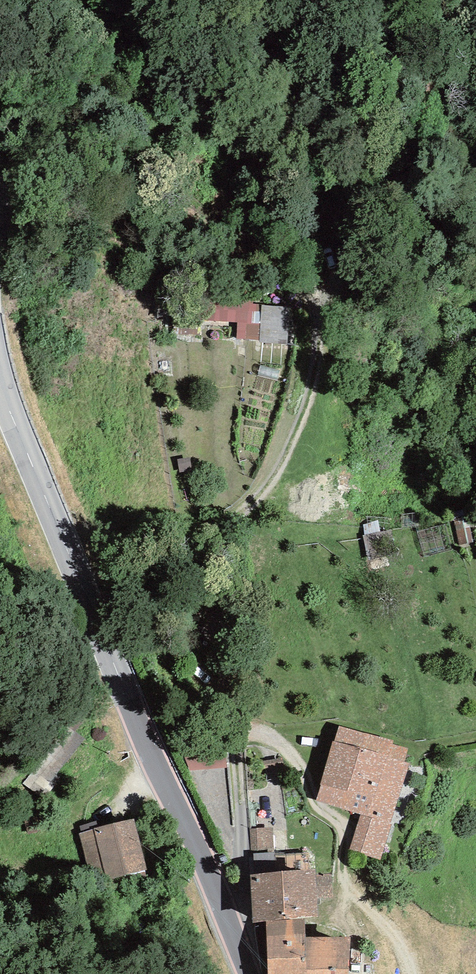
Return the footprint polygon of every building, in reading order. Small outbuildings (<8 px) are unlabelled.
[(290,305),(180,303),(181,335),(201,336),(200,320),(234,321),(234,333),(264,335),(264,339),(289,340),(290,305)] [(392,534),(363,542),(369,565),(398,557),(392,534)] [(316,801),(360,814),(390,823),(408,763),(402,761),(406,748),(392,744),(393,742),(339,727),(335,742),(333,741),(316,801)] [(225,736),(178,739),(189,769),(225,767),(225,736)] [(392,823),(390,823),(360,814),(349,850),(381,859),(392,823)] [(134,821),(79,834),(92,885),(146,871),(134,821)] [(314,870),(249,875),(253,923),(266,921),(304,920),(318,918),(314,870)] [(304,920),(266,921),(267,973),(305,973),(304,937),(304,920)] [(304,937),(305,973),(350,973),(350,936),(304,937)]
